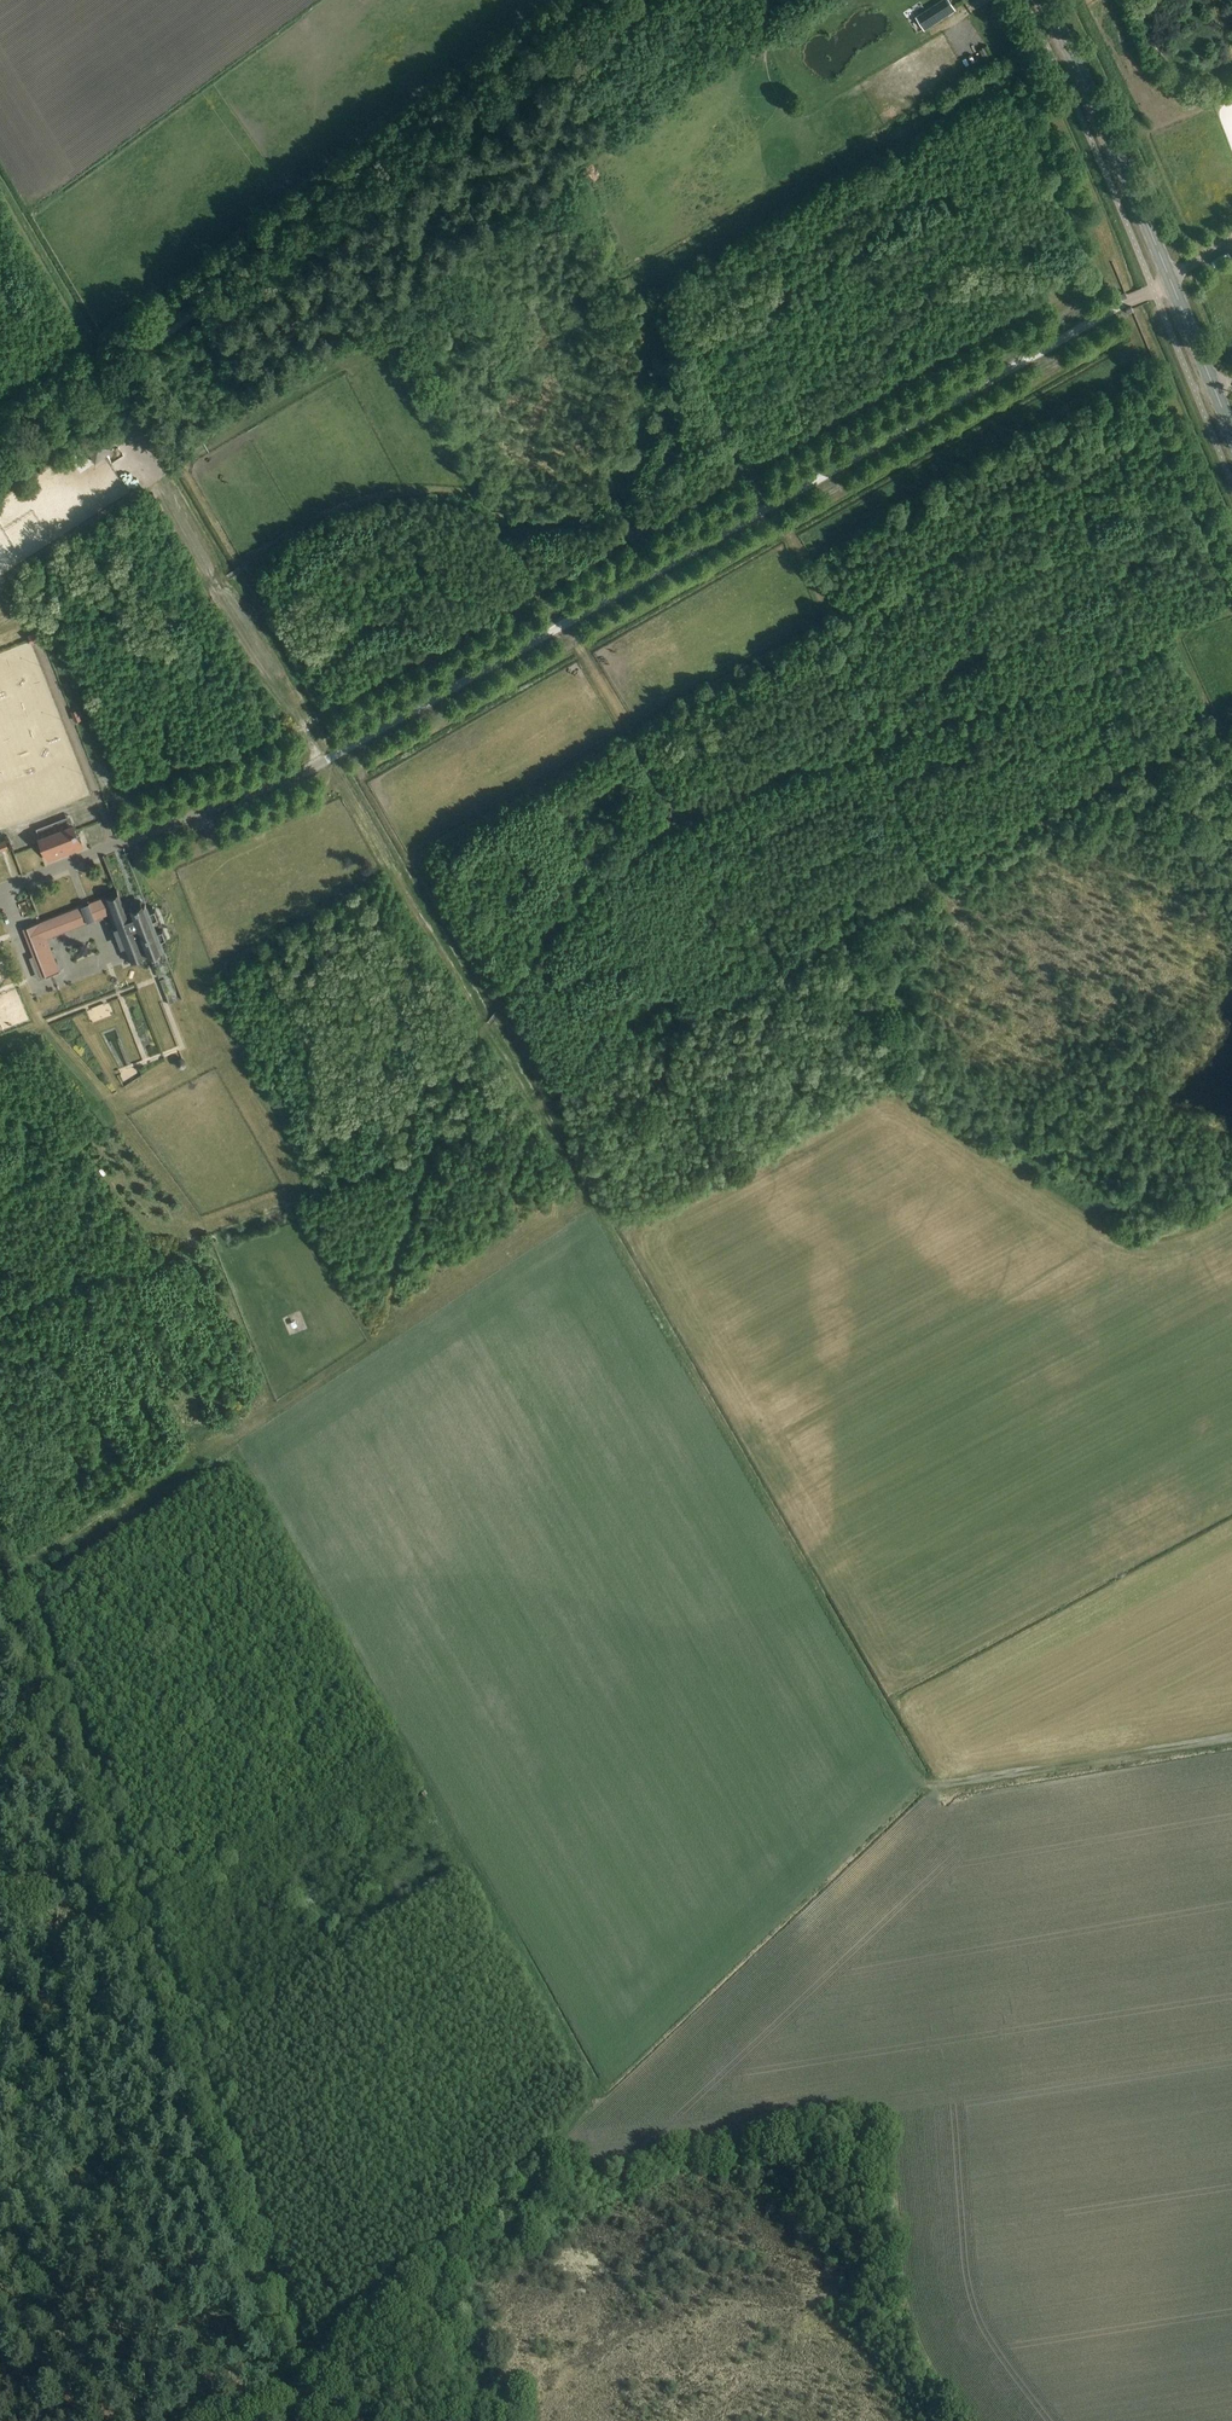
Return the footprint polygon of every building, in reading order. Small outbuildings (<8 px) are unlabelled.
[(915,16),(925,30),(956,10),(949,0),(941,0),(915,16)] [(81,442),(96,463),(115,450),(101,429),(81,442)] [(122,463),(113,469),(123,485),(132,479),(122,463)] [(29,634),(32,642),(40,639),(37,631),(29,634)] [(75,722),(82,720),(78,709),(71,712),(75,722)] [(40,838),(47,857),(82,843),(74,825),(40,838)] [(51,883),(47,872),(37,876),(41,886),(51,883)] [(146,903),(125,911),(118,892),(89,903),(95,920),(109,914),(128,962),(163,948),(160,941),(168,938),(164,928),(156,930),(152,921),(160,918),(156,907),(148,910),(146,903)] [(60,972),(47,939),(88,922),(82,906),(27,928),(47,978),(60,972)] [(85,951),(87,961),(96,960),(94,949),(85,951)] [(74,967),(84,963),(79,953),(70,957),(74,967)] [(90,1026),(112,1022),(109,1010),(88,1015),(90,1026)] [(177,1062),(177,1064),(177,1067),(179,1069),(181,1070),(183,1069),(185,1067),(186,1065),(186,1063),(184,1061),(182,1060),(179,1060),(177,1062)] [(119,1073),(122,1082),(135,1078),(131,1069),(119,1073)]
